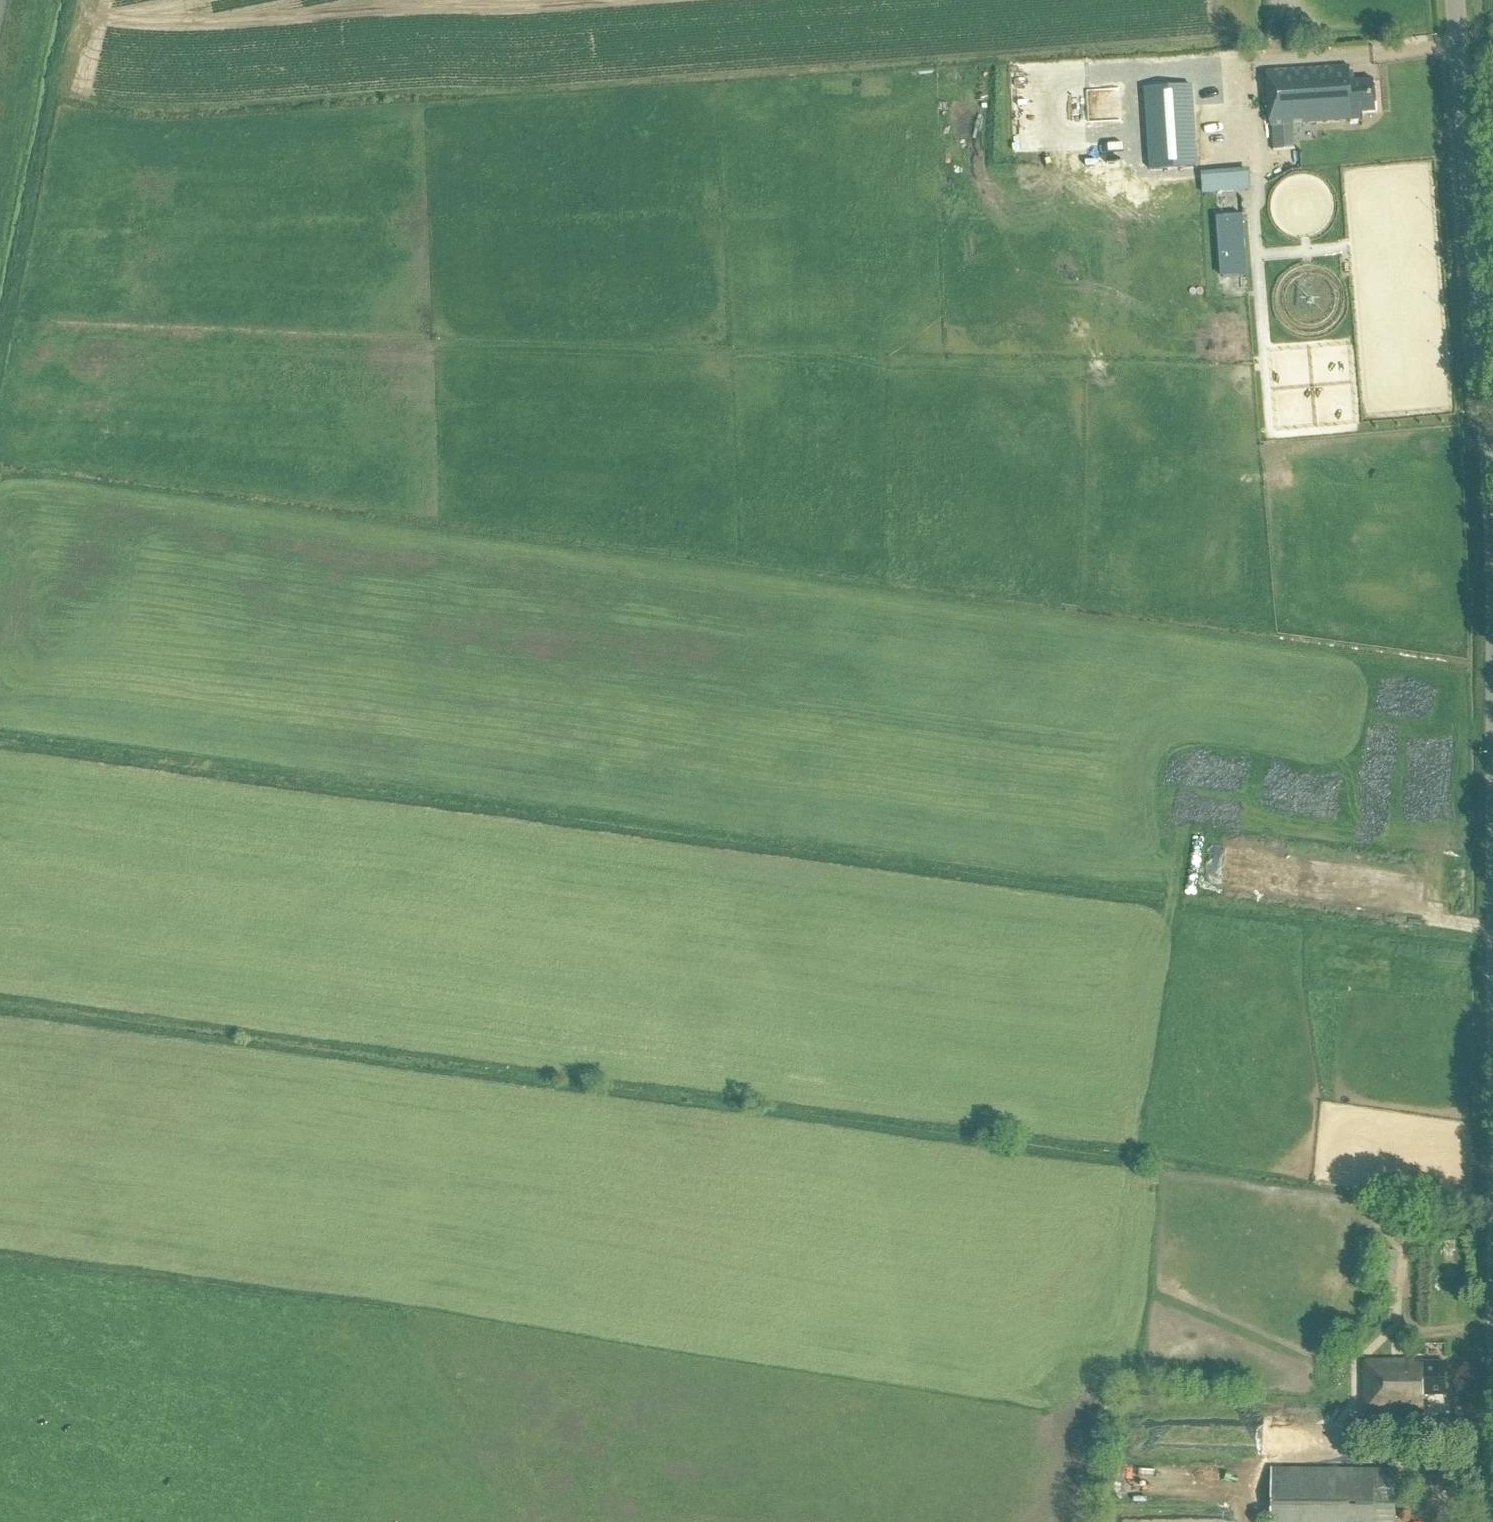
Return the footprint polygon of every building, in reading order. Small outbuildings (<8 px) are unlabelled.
[(1271,128),(1273,152),(1294,151),(1292,126),(1363,121),(1362,115),(1378,113),(1375,82),(1352,83),(1350,66),(1283,71),(1266,73),(1270,128),(1271,128)] [(1198,79),(1160,81),(1166,173),(1204,170),(1198,79)] [(1246,106),(1247,125),(1257,125),(1256,105),(1246,106)] [(1238,188),(1264,188),(1264,167),(1238,167),(1238,188)] [(1248,276),(1244,215),(1219,217),(1223,278),(1248,276)] [(1426,1357),(1426,1346),(1416,1345),(1416,1356),(1426,1357)] [(1446,1397),(1446,1363),(1415,1363),(1415,1362),(1366,1362),(1366,1415),(1425,1415),(1425,1397),(1446,1397)] [(1395,1474),(1273,1471),(1272,1521),(1394,1521),(1395,1474)]
